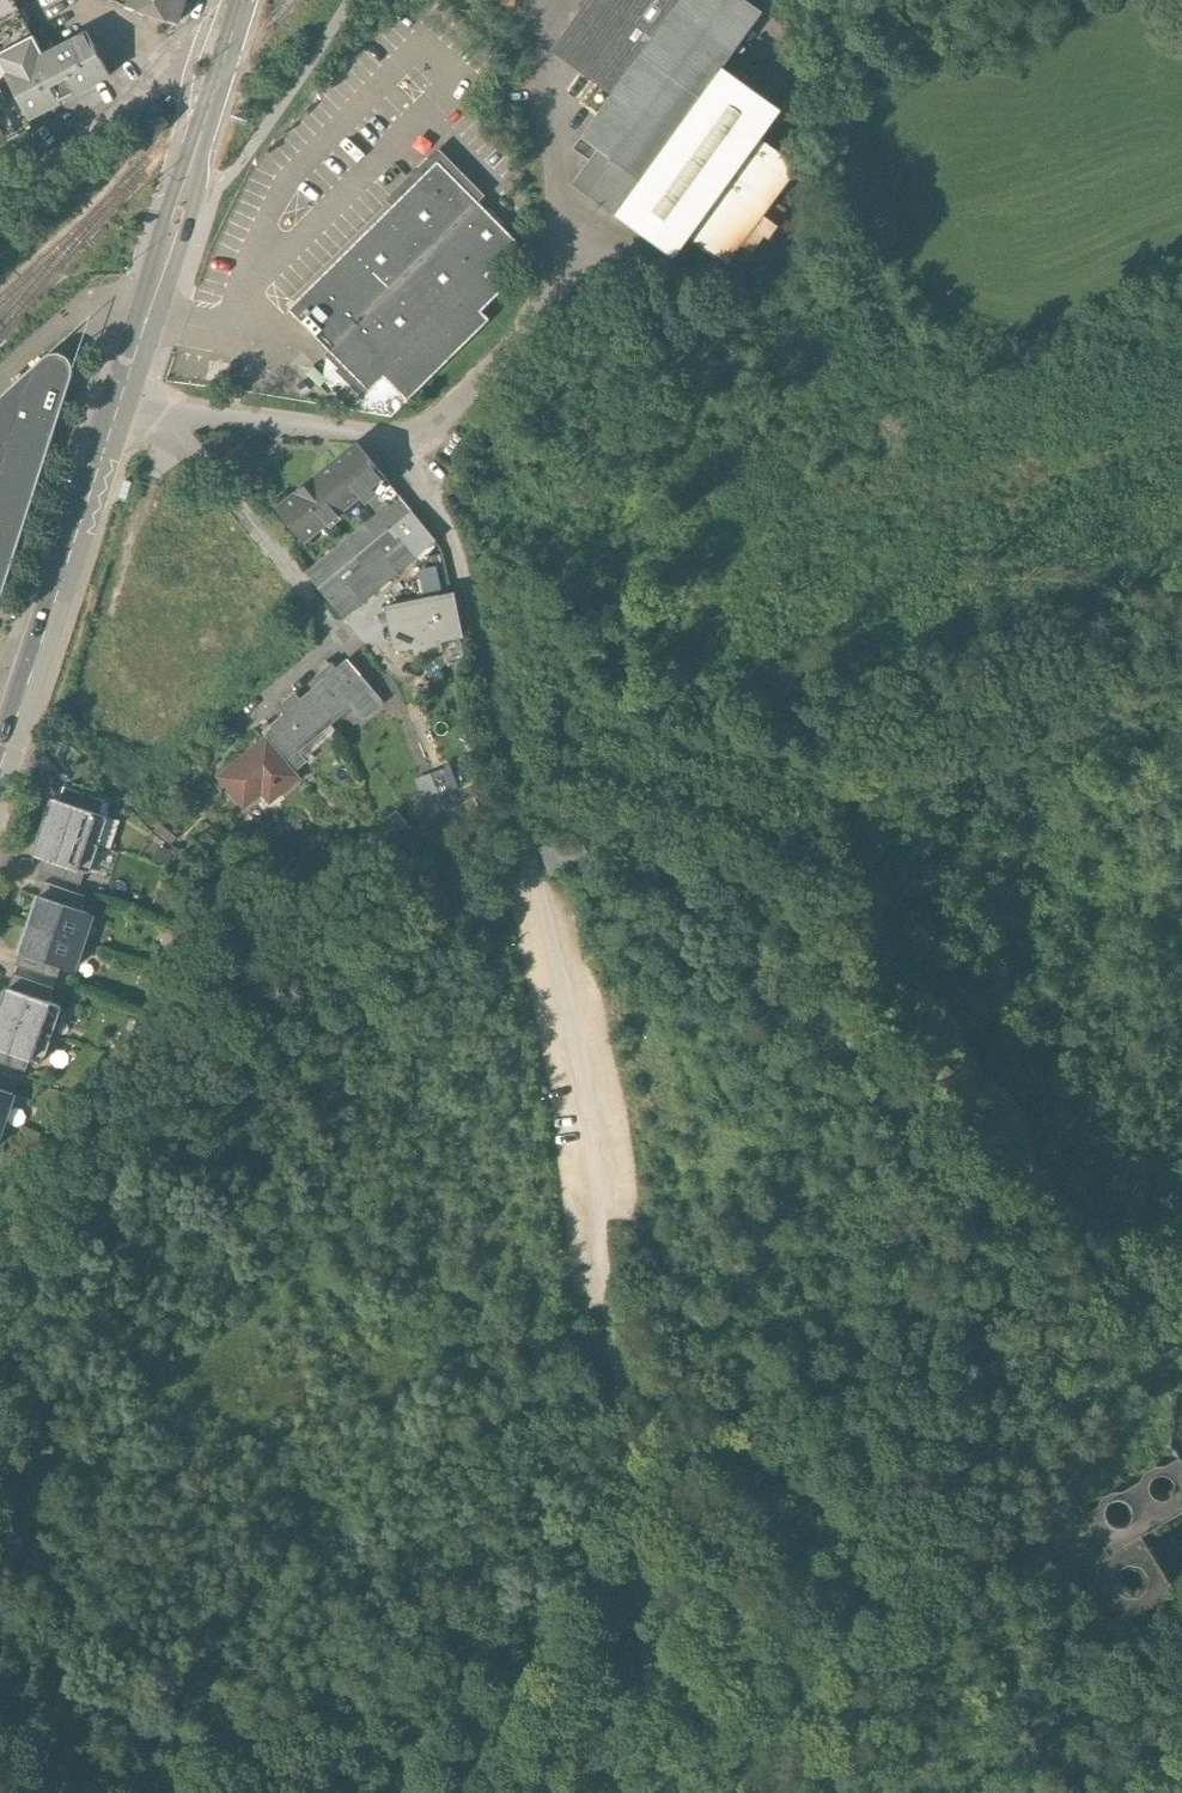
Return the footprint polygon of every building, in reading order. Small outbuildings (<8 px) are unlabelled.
[(128,6),(177,23),(185,0),(130,0),(128,6)] [(546,43),(608,89),(575,133),(594,147),(635,177),(722,61),(763,7),(754,0),(579,0),(546,43)] [(90,25),(48,48),(37,29),(0,49),(0,57),(33,119),(116,74),(90,25)] [(780,106),(722,61),(635,177),(612,208),(674,252),(686,236),(728,264),(792,176),(788,152),(758,134),(780,106)] [(16,139),(0,109),(0,148),(16,139)] [(389,205),(285,306),(325,348),(320,353),(362,396),(383,377),(405,399),(490,318),(481,309),(502,290),(488,275),(520,245),(501,225),(477,201),(484,195),(437,146),(382,198),(389,205)] [(635,177),(594,147),(571,177),(612,208),(635,177)] [(50,351),(0,397),(0,604),(76,369),(74,357),(62,349),(50,351)] [(289,491),(268,507),(299,545),(358,496),(373,514),(304,570),(344,619),(437,542),(352,439),(334,454),(307,475),(289,491)] [(420,570),(426,597),(443,594),(436,566),(420,570)] [(426,597),(383,608),(394,653),(460,637),(449,592),(443,594),(426,597)] [(307,690),(334,720),(350,707),(361,719),(382,701),(344,658),(307,690)] [(334,720),(307,690),(259,732),(262,736),(295,773),(307,763),(297,752),(334,720)] [(295,773),(262,736),(214,776),(245,812),(260,800),(268,809),(301,782),(295,773)] [(450,768),(419,780),(441,835),(473,823),(450,768)] [(36,827),(97,845),(106,815),(45,797),(36,827)] [(409,827),(396,812),(365,836),(387,858),(417,844),(409,827)] [(97,845),(36,827),(27,857),(88,875),(97,845)] [(540,845),(551,874),(590,859),(579,830),(540,845)] [(20,925),(81,946),(90,919),(30,897),(20,925)] [(81,946),(20,925),(10,953),(71,974),(81,946)] [(36,1034),(47,1004),(0,988),(0,1021),(36,1034)] [(36,1034),(0,1021),(0,1054),(26,1063),(36,1034)] [(2,1124),(11,1096),(0,1093),(0,1123),(2,1124)]
